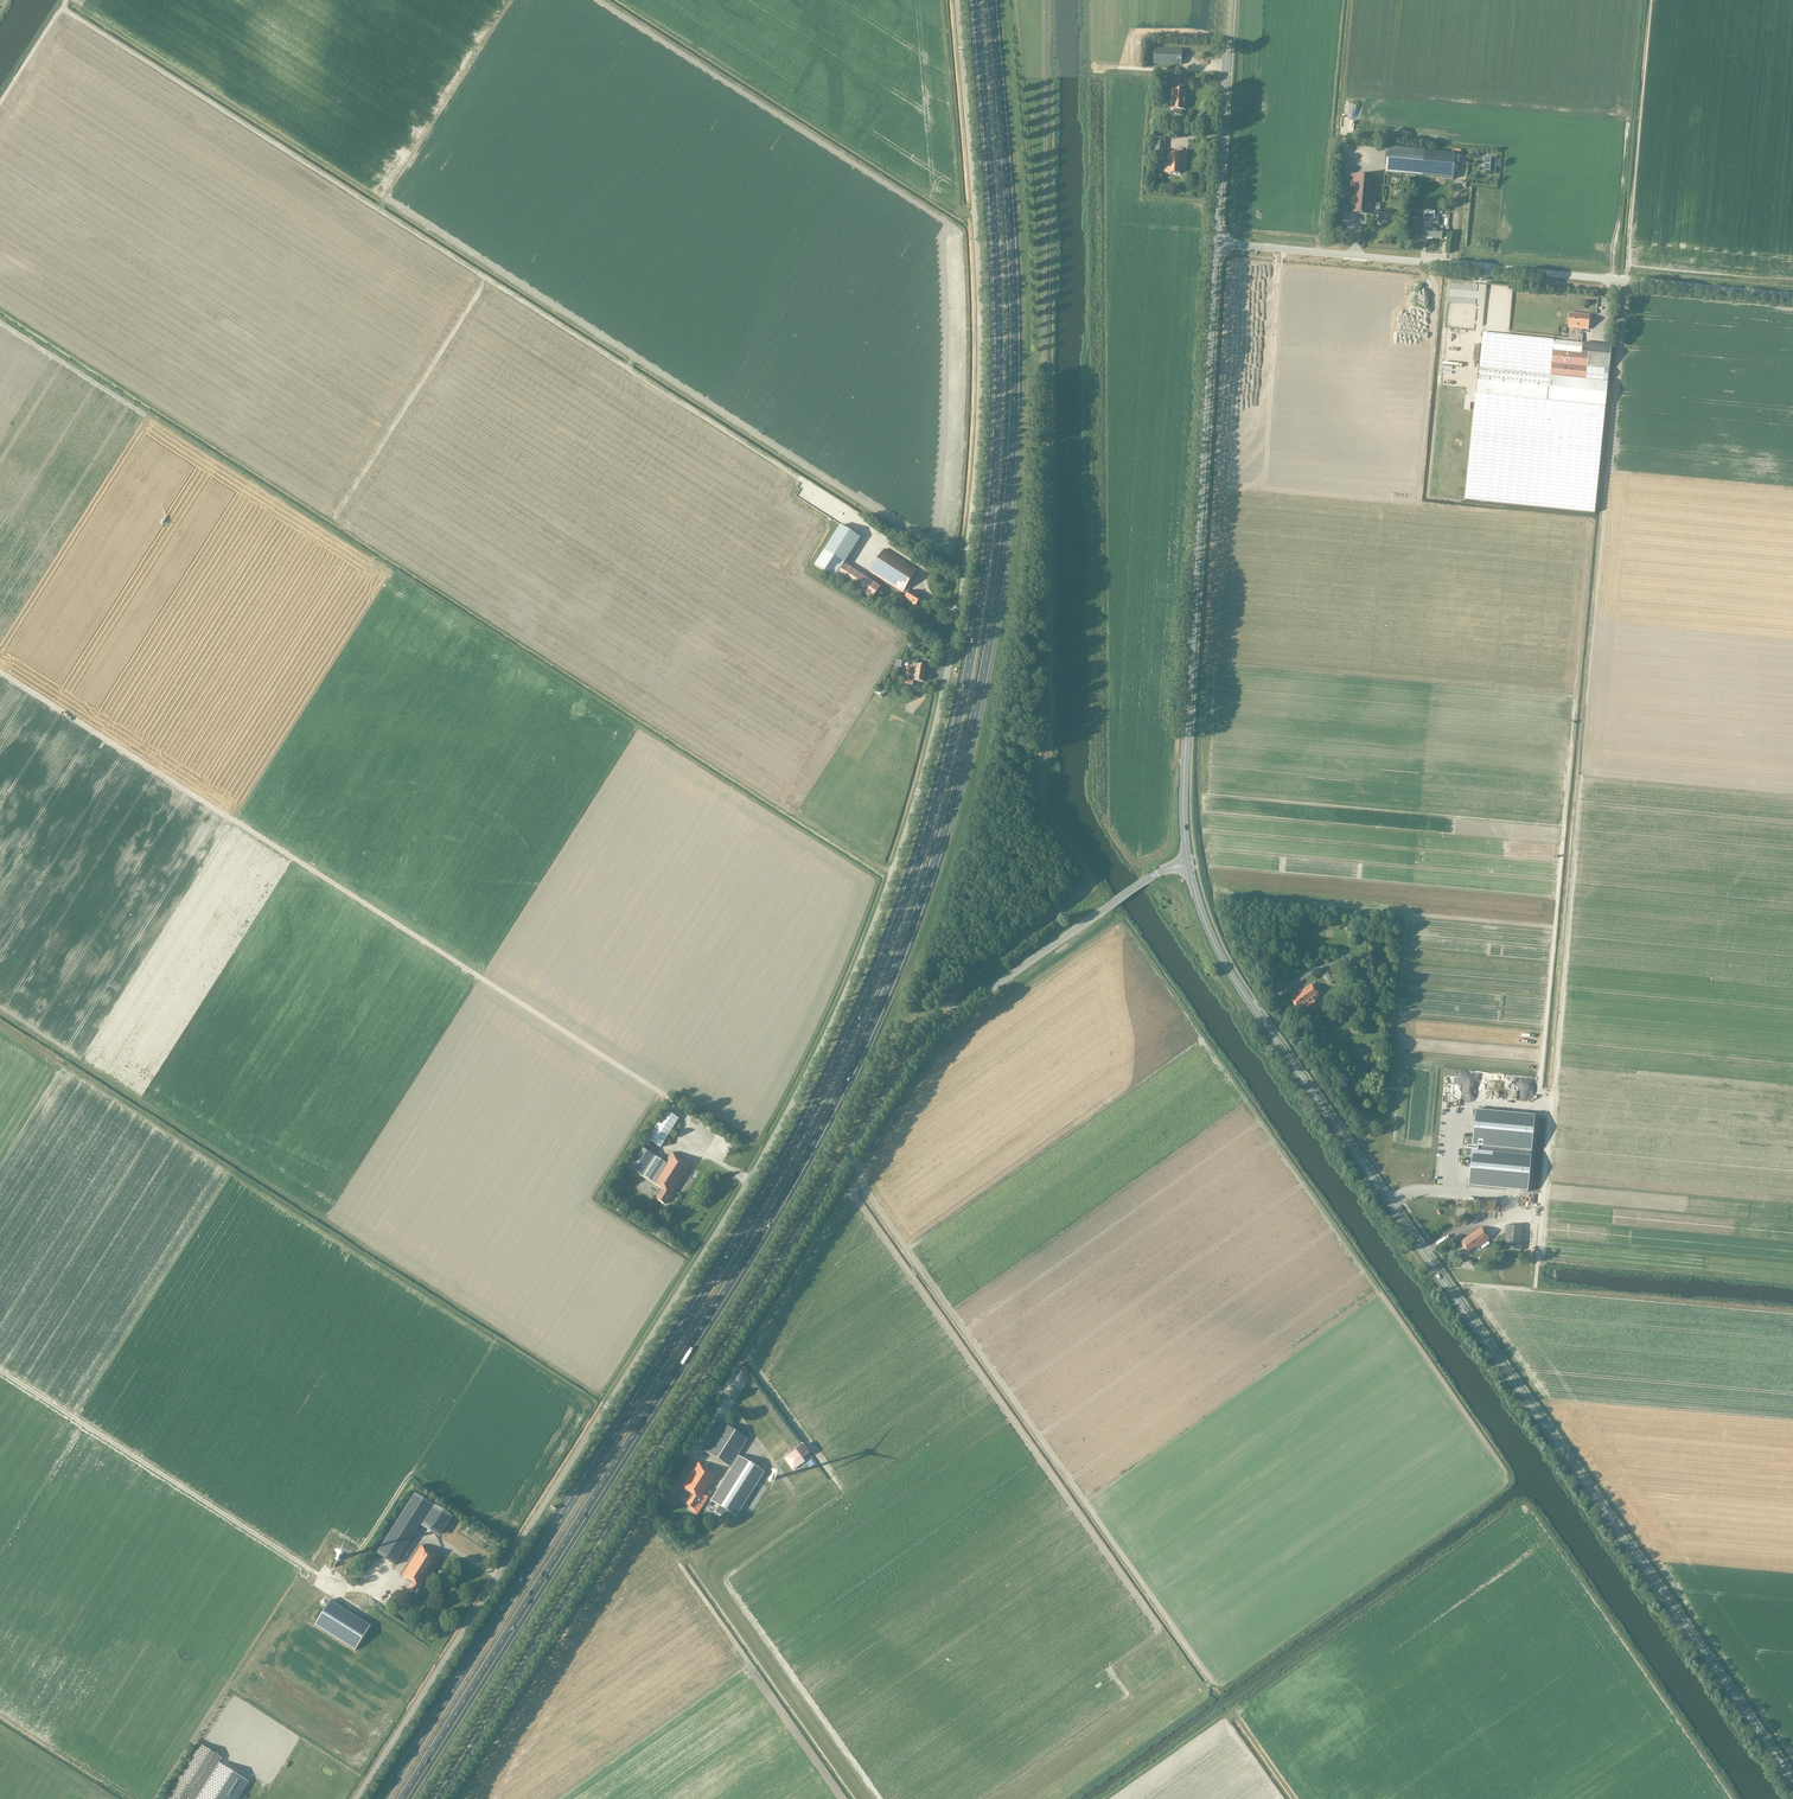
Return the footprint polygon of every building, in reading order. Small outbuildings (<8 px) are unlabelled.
[(1154,64),(1182,65),(1183,50),(1154,49),(1154,64)] [(1158,85),(1158,94),(1158,95),(1166,95),(1166,87),(1166,81),(1164,81),(1158,81),(1158,85)] [(1182,110),(1186,110),(1187,90),(1172,90),(1171,110),(1175,110),(1175,113),(1176,114),(1181,114),(1182,113),(1182,110)] [(1163,151),(1165,151),(1165,139),(1154,138),(1154,151),(1155,151),(1163,151)] [(1456,154),(1418,151),(1388,148),(1386,174),(1454,180),(1456,154)] [(1183,154),(1169,153),(1168,153),(1167,163),(1165,163),(1164,173),(1166,173),(1166,174),(1168,174),(1182,174),(1183,154)] [(1484,171),(1489,172),(1489,173),(1490,173),(1490,170),(1495,170),(1496,158),(1490,157),(1490,158),(1491,158),(1490,159),(1485,159),(1484,171)] [(1375,204),(1378,176),(1352,174),(1348,213),(1379,215),(1378,220),(1392,221),(1393,211),(1389,211),(1389,210),(1380,210),(1380,204),(1375,204)] [(1425,210),(1424,219),(1436,220),(1436,211),(1425,210)] [(1426,238),(1435,239),(1435,229),(1427,229),(1426,238)] [(1435,229),(1435,239),(1443,239),(1443,230),(1435,229)] [(1567,328),(1589,329),(1590,315),(1569,313),(1567,328)] [(1554,340),(1483,333),(1479,371),(1478,371),(1475,394),(1547,401),(1540,477),(1597,483),(1600,453),(1611,346),(1583,343),(1554,340)] [(1439,370),(1438,382),(1460,383),(1460,371),(1439,370)] [(1468,470),(1540,477),(1547,401),(1475,394),(1468,470)] [(1468,470),(1465,500),(1594,513),(1597,483),(1540,477),(1468,470)] [(835,578),(861,538),(841,525),(815,566),(835,578)] [(909,591),(905,589),(917,570),(884,549),(876,563),(870,571),(895,588),(903,592),(903,593),(907,595),(905,597),(917,605),(921,599),(909,591)] [(881,586),(846,564),(838,576),(873,599),(881,586)] [(896,660),(895,667),(905,668),(905,661),(896,660)] [(917,673),(924,674),(926,666),(918,665),(918,666),(915,666),(915,669),(917,669),(917,673)] [(924,674),(917,673),(915,681),(923,682),(924,674)] [(904,687),(912,688),(913,681),(905,680),(904,687)] [(1335,982),(1335,981),(1338,978),(1331,969),(1323,974),(1330,984),(1333,982),(1333,983),(1335,982)] [(1312,984),(1291,999),(1299,1010),(1320,996),(1312,984)] [(1468,1139),(1466,1158),(1471,1158),(1468,1186),(1527,1192),(1534,1116),(1475,1110),(1473,1139),(1468,1139)] [(647,1139),(660,1148),(678,1119),(666,1111),(647,1139)] [(672,1153),(665,1163),(641,1146),(627,1166),(662,1190),(657,1199),(665,1204),(668,1199),(669,1200),(691,1165),(672,1153)] [(1504,1250),(1521,1250),(1522,1226),(1505,1226),(1504,1250)] [(1461,1242),(1469,1253),(1490,1239),(1482,1227),(1461,1242)] [(1453,1259),(1451,1255),(1449,1256),(1448,1254),(1443,1257),(1447,1263),(1453,1259)] [(704,1451),(730,1467),(747,1439),(722,1423),(704,1451)] [(809,1453),(803,1445),(787,1456),(793,1464),(809,1453)] [(739,1457),(711,1501),(719,1506),(717,1510),(722,1516),(728,1512),(736,1517),(764,1473),(739,1457)] [(699,1504),(718,1474),(697,1461),(681,1486),(692,1493),(685,1504),(690,1507),(688,1509),(697,1515),(702,1506),(699,1504)] [(376,1553),(395,1565),(433,1505),(414,1493),(376,1553)] [(406,1591),(414,1597),(418,1591),(419,1592),(440,1558),(421,1546),(401,1575),(412,1582),(406,1591)] [(388,1581),(383,1586),(389,1591),(393,1586),(388,1581)] [(370,1625),(330,1600),(314,1625),(354,1650),(370,1625)] [(218,1761),(221,1756),(200,1743),(164,1798),(193,1798),(218,1761)] [(193,1798),(236,1798),(248,1780),(218,1761),(193,1798)]
